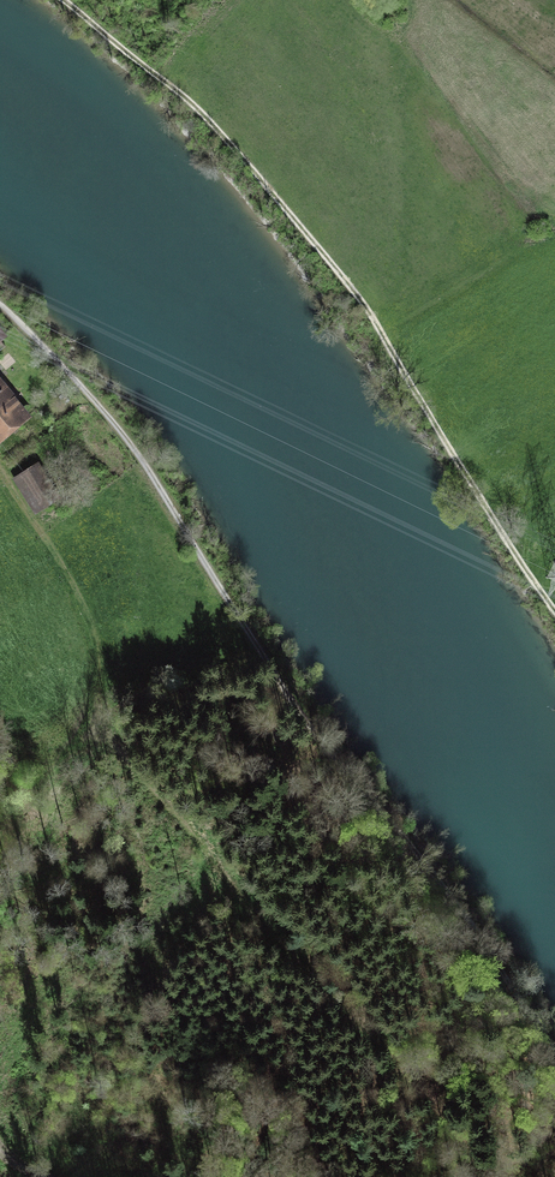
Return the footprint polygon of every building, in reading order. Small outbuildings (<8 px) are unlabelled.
[(22,417),(1,392),(4,390),(2,388),(0,389),(0,435),(22,417)] [(38,466),(20,477),(40,509),(58,499),(38,466)]
